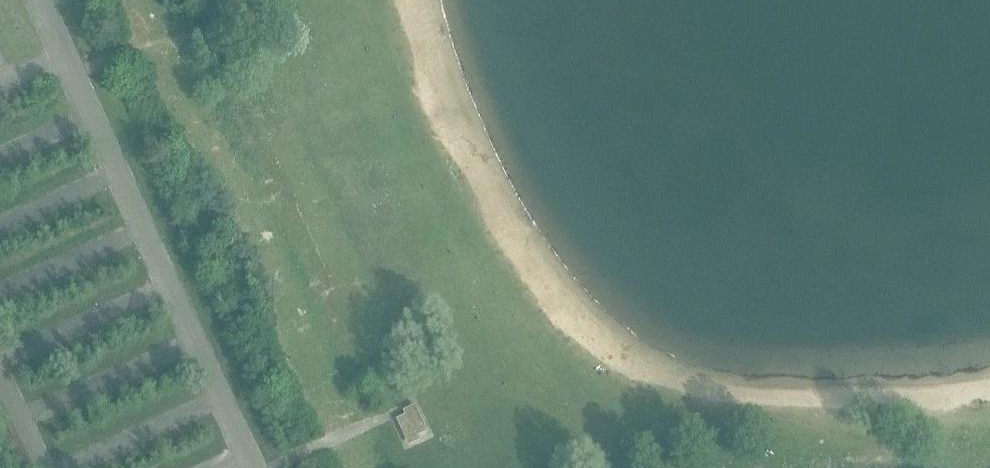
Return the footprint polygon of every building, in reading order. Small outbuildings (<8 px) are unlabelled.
[(399,423),(407,440),(417,436),(415,432),(424,428),(416,410),(406,415),(408,419),(399,423)]
